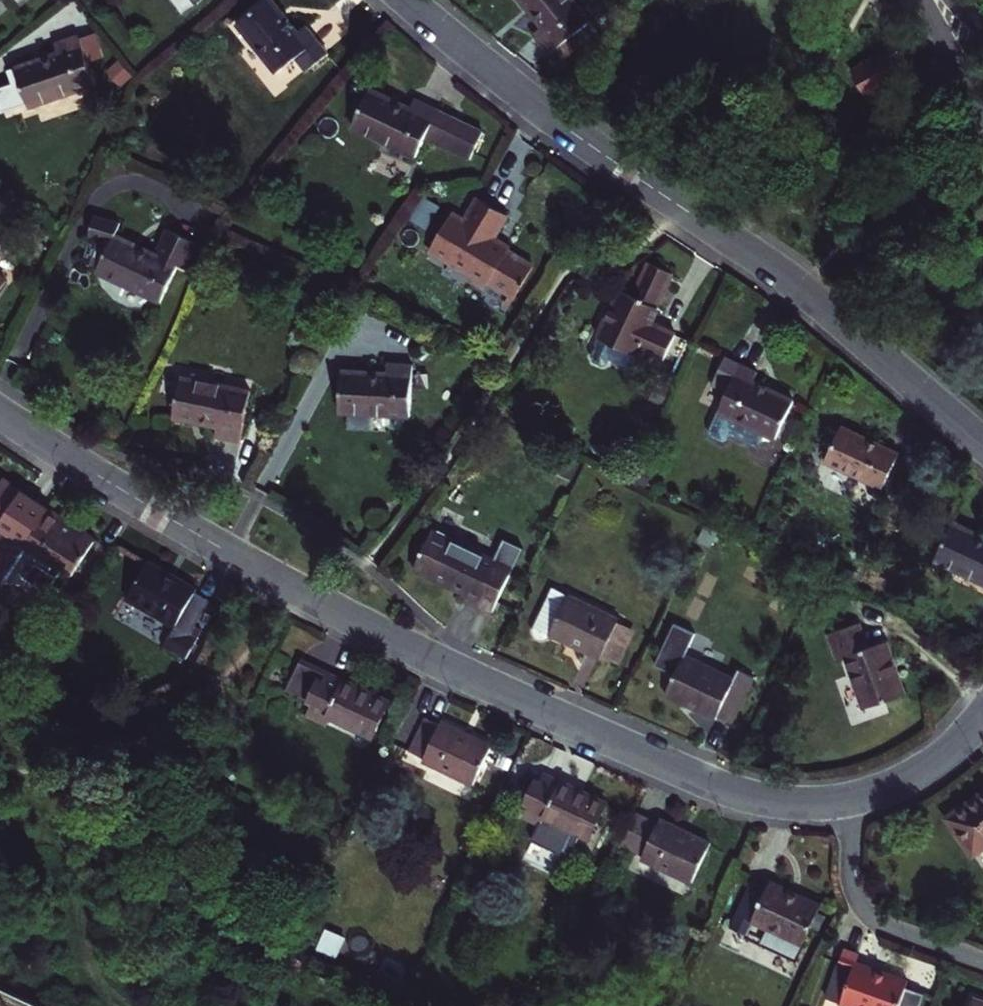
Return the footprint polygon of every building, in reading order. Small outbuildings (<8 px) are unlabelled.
[(183,13),(200,0),(173,0),(183,13)] [(276,72),(297,55),(308,68),(328,51),(305,23),(296,30),(285,17),(271,0),(260,0),(235,20),(276,72)] [(592,23),(574,0),(522,0),(544,27),(537,34),(544,43),(553,54),(555,53),(566,64),(586,48),(576,36),(592,23)] [(14,67),(17,81),(0,87),(0,93),(4,110),(24,104),(25,109),(101,83),(84,35),(61,42),(64,51),(42,58),(14,67)] [(887,53),(869,62),(881,84),(883,83),(899,75),(887,53)] [(881,84),(869,62),(853,71),(869,99),(887,90),(883,83),(881,84)] [(368,91),(351,126),(412,155),(422,135),(469,155),(480,130),(430,107),(411,98),(407,107),(368,91)] [(448,220),(426,259),(485,290),(486,288),(513,301),(530,270),(505,256),(507,250),(499,246),(491,242),(502,219),(474,203),(461,227),(448,220)] [(123,222),(101,210),(94,231),(97,232),(89,257),(104,262),(102,267),(126,278),(165,296),(182,259),(189,262),(201,236),(171,222),(159,244),(120,227),(123,222)] [(666,360),(678,332),(663,326),(654,322),(675,273),(649,263),(633,296),(620,291),(601,335),(641,353),(643,349),(666,360)] [(10,281),(0,274),(0,294),(10,281)] [(780,436),(796,397),(771,385),(757,379),(761,370),(728,355),(715,385),(731,391),(717,424),(748,438),(754,425),(780,436)] [(412,414),(419,364),(393,360),(392,371),(346,365),(343,405),(369,408),(412,414)] [(257,389),(188,371),(177,413),(208,421),(221,424),(218,434),(244,441),(257,389)] [(886,483),(902,448),(877,437),(843,421),(828,456),(886,483)] [(33,549),(56,512),(30,496),(7,481),(0,492),(0,527),(33,549)] [(86,532),(56,512),(33,549),(51,560),(47,566),(44,564),(33,581),(58,597),(72,574),(81,579),(104,544),(86,532)] [(957,516),(940,554),(982,574),(982,527),(957,516)] [(484,609),(499,615),(523,565),(508,558),(506,561),(438,531),(419,573),(464,593),(486,603),(484,609)] [(157,563),(137,599),(188,627),(177,647),(195,656),(206,637),(200,634),(218,600),(206,593),(208,589),(197,583),(157,563)] [(589,649),(608,659),(610,656),(629,666),(647,631),(563,588),(543,625),(544,628),(545,631),(548,635),(551,636),(556,637),(558,636),(561,635),(589,649)] [(865,616),(833,628),(842,653),(853,650),(873,701),(886,696),(913,685),(893,635),(875,641),(865,616)] [(673,673),(664,693),(704,712),(713,716),(715,713),(729,720),(750,674),(736,668),(732,676),(683,653),(692,633),(672,623),(653,663),(673,673)] [(380,737),(396,705),(370,692),(336,675),(329,690),(319,685),(325,670),(308,662),(294,692),(321,705),(316,717),(332,726),(336,716),(380,737)] [(446,720),(443,724),(431,717),(415,748),(428,755),(426,759),(477,784),(497,746),(475,735),(446,720)] [(590,838),(607,804),(587,794),(549,775),(528,818),(544,824),(548,818),(590,838)] [(981,793),(948,816),(974,854),(982,848),(982,792),(981,793)] [(636,814),(622,845),(641,853),(639,859),(694,884),(713,844),(697,836),(660,819),(657,824),(636,814)] [(762,894),(749,887),(727,937),(741,943),(746,931),(797,953),(815,913),(780,897),(764,889),(762,894)] [(923,988),(905,982),(906,977),(889,970),(855,958),(856,953),(841,948),(825,995),(855,1005),(917,1005),(923,988)] [(972,995),(967,1005),(982,1005),(982,999),(972,995)]
